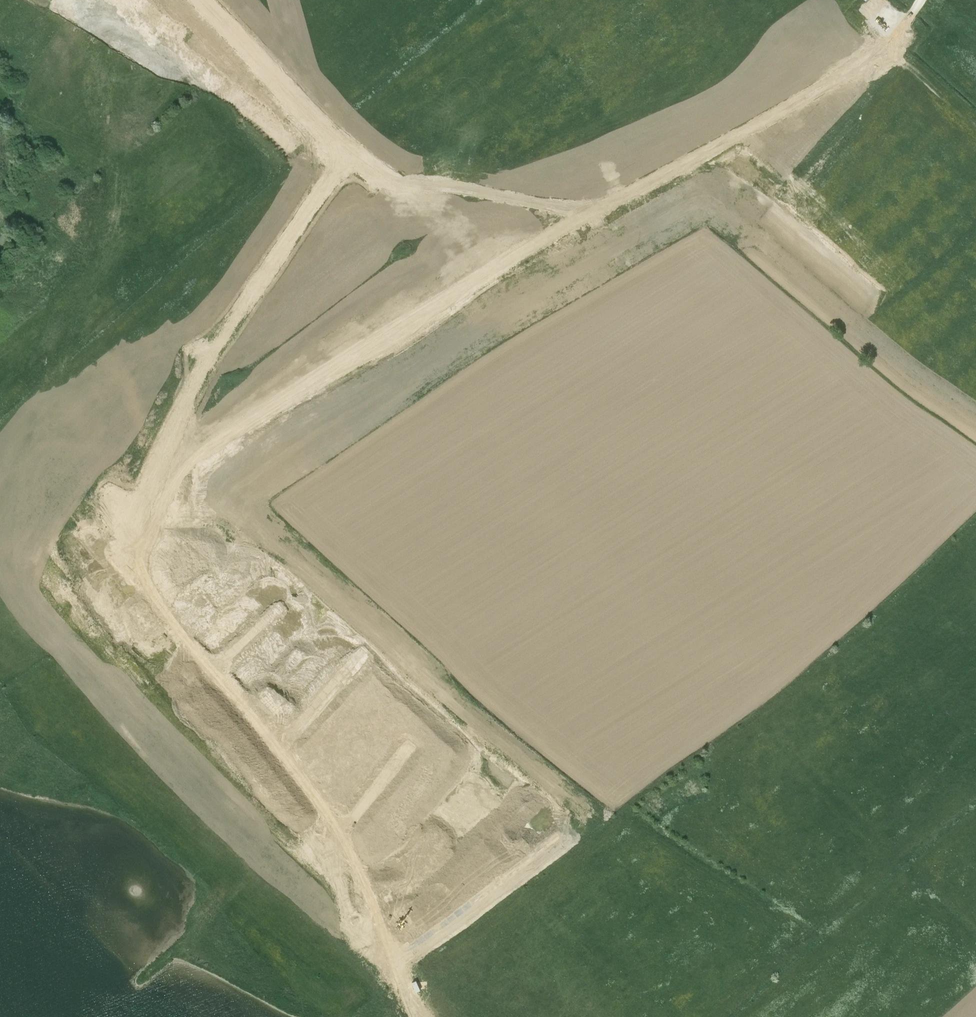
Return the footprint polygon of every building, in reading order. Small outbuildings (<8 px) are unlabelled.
[(916,29),(910,37),(916,42),(923,33),(916,29)]
